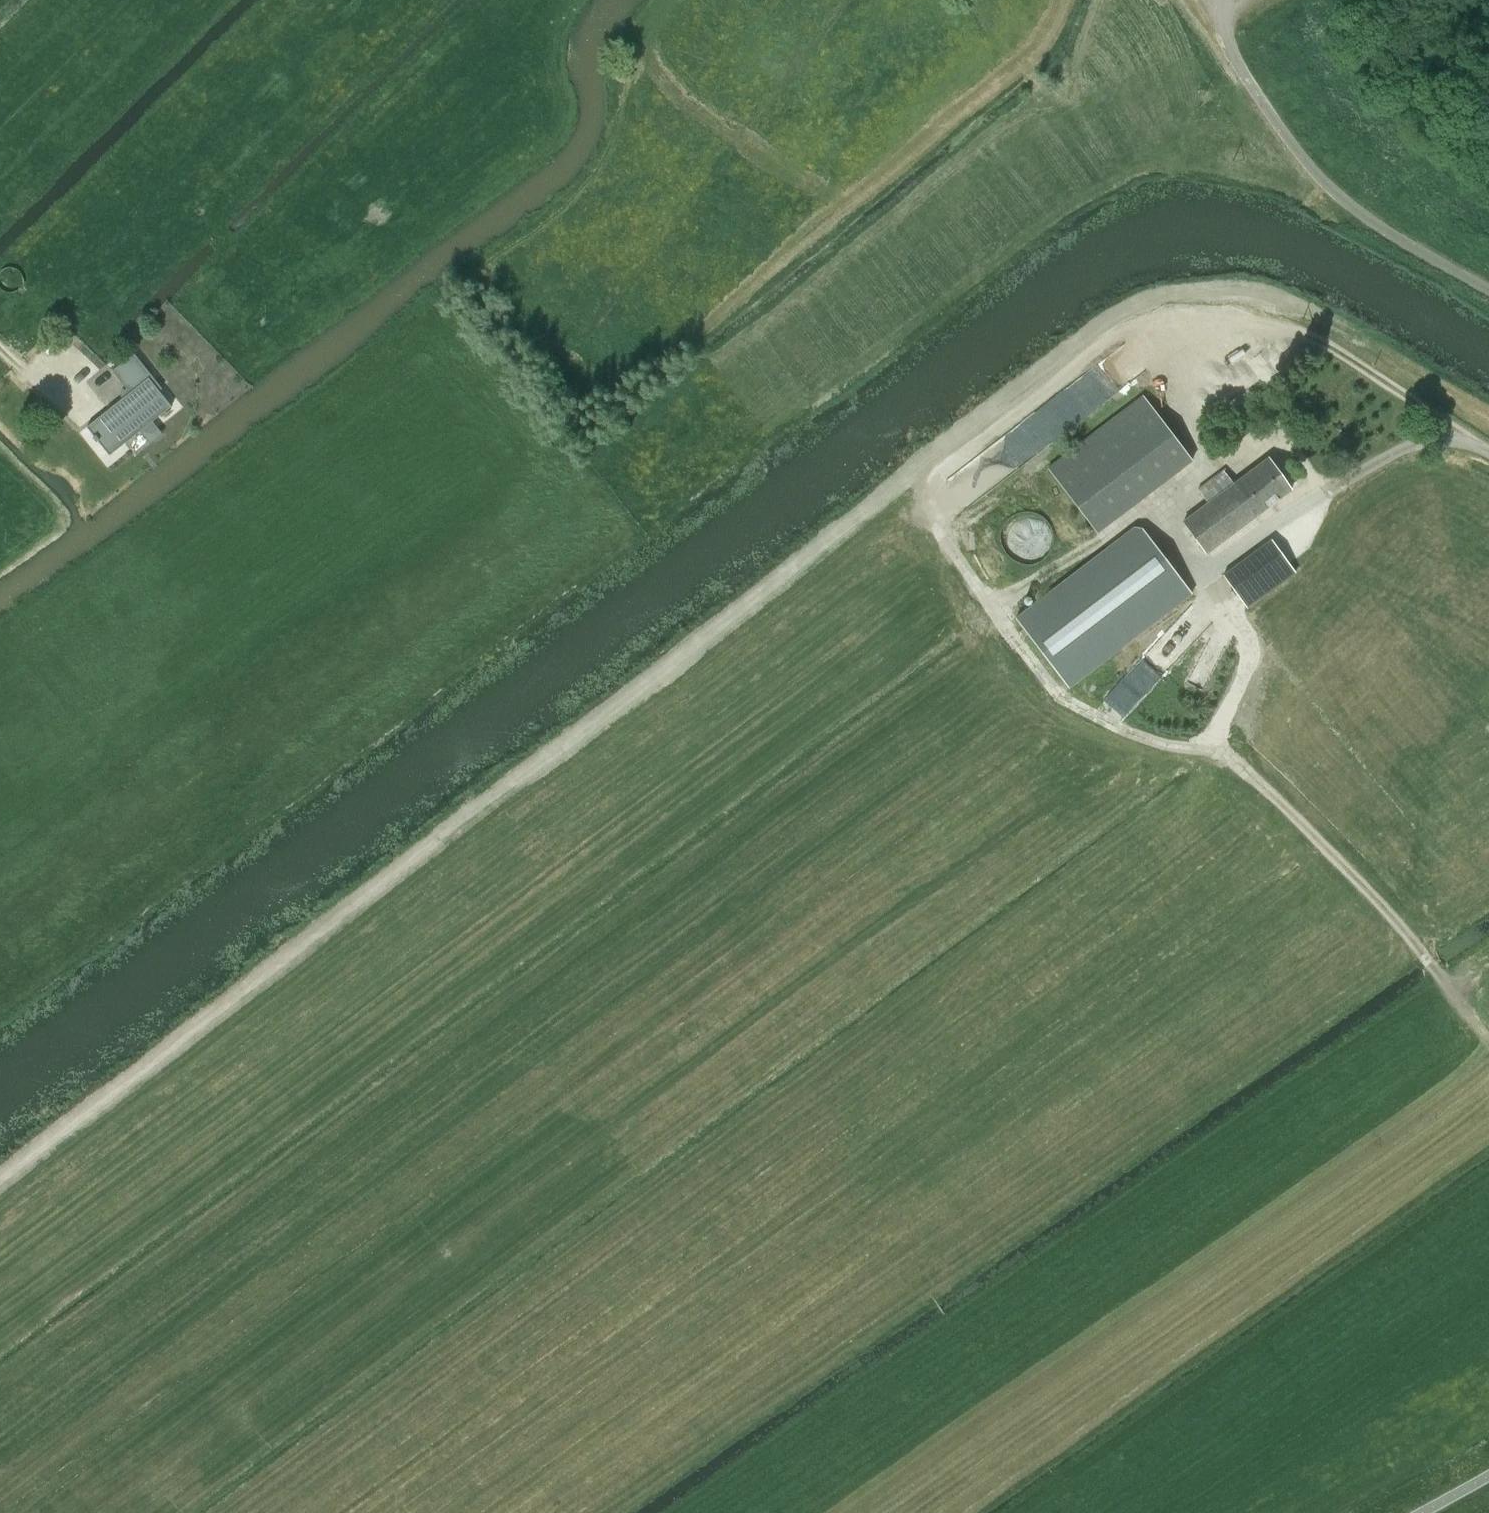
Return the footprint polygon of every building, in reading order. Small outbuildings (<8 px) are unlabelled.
[(87,427),(109,456),(171,406),(151,381),(154,379),(134,353),(112,371),(130,393),(87,427)] [(1052,466),(1100,529),(1196,457),(1147,393),(1052,466)] [(1198,490),(1209,504),(1184,522),(1207,553),(1291,491),(1268,459),(1234,485),(1224,471),(1198,490)] [(1050,542),(1050,538),(1049,530),(1046,526),(1044,522),(1040,519),(1036,517),(1028,515),(1023,516),(1019,517),(1015,519),(1011,522),(1008,525),(1006,530),(1005,538),(1005,542),(1006,547),(1011,554),(1017,558),(1022,560),(1026,561),(1029,561),(1036,559),(1042,555),(1046,551),(1048,546),(1050,542)] [(1139,525),(1015,619),(1068,688),(1192,594),(1139,525)] [(1294,572),(1271,540),(1223,575),(1246,607),(1270,590),(1294,572)]
